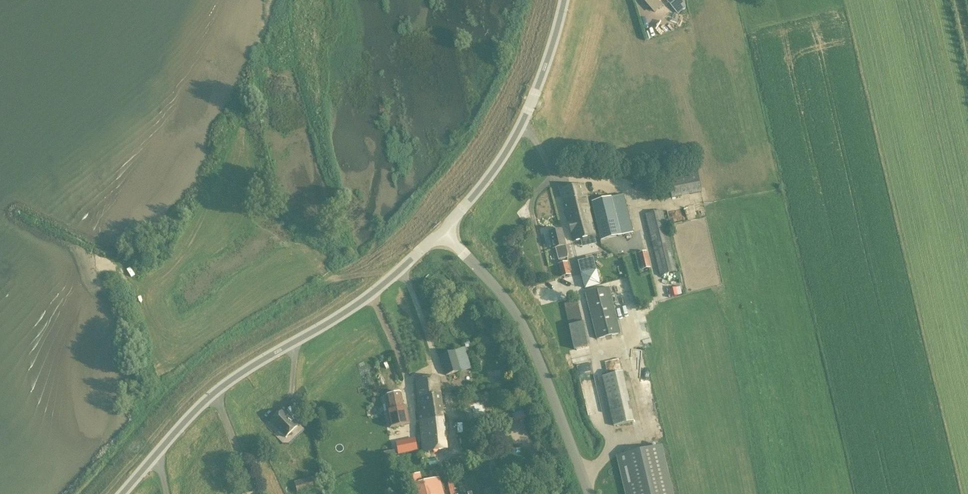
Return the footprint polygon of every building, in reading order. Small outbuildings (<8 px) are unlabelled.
[(654,11),(661,5),(656,0),(645,0),(654,11)] [(667,1),(673,9),(683,0),(668,0),(667,1)] [(702,193),(697,170),(668,175),(672,199),(702,193)] [(584,185),(560,190),(563,200),(569,199),(569,202),(578,199),(580,210),(590,208),(593,207),(592,203),(591,197),(587,197),(584,185)] [(592,203),(593,207),(601,240),(632,232),(623,195),(592,203)] [(569,199),(563,200),(573,241),(587,238),(596,236),(590,208),(580,210),(578,199),(569,202),(569,199)] [(645,214),(650,234),(667,230),(666,225),(662,210),(645,214)] [(561,230),(548,233),(550,241),(549,242),(550,248),(552,248),(552,249),(557,247),(557,248),(556,248),(558,260),(567,258),(568,254),(561,230)] [(667,230),(650,234),(660,275),(677,271),(667,230)] [(646,252),(637,254),(641,270),(649,268),(646,252)] [(562,277),(570,275),(567,262),(559,264),(562,277)] [(585,289),(600,285),(596,270),(581,274),(585,289)] [(586,293),(597,339),(620,333),(609,287),(586,293)] [(676,288),(669,289),(671,297),(678,295),(676,288)] [(577,302),(565,304),(574,349),(589,346),(585,323),(582,324),(577,302)] [(454,350),(460,371),(471,368),(465,347),(454,350)] [(446,375),(460,372),(454,351),(440,355),(446,375)] [(622,372),(603,377),(614,426),(633,421),(622,372)] [(439,377),(416,380),(418,398),(441,395),(439,377)] [(390,428),(409,424),(406,408),(404,408),(401,393),(384,396),(390,428)] [(441,395),(418,398),(424,452),(446,450),(441,395)] [(283,410),(270,422),(285,438),(298,426),(283,410)] [(418,450),(415,438),(398,442),(400,454),(418,450)] [(663,445),(617,456),(626,493),(674,493),(663,445)] [(422,473),(408,477),(412,493),(444,493),(440,478),(424,482),(422,473)] [(297,493),(317,488),(314,476),(294,481),(297,493)]
